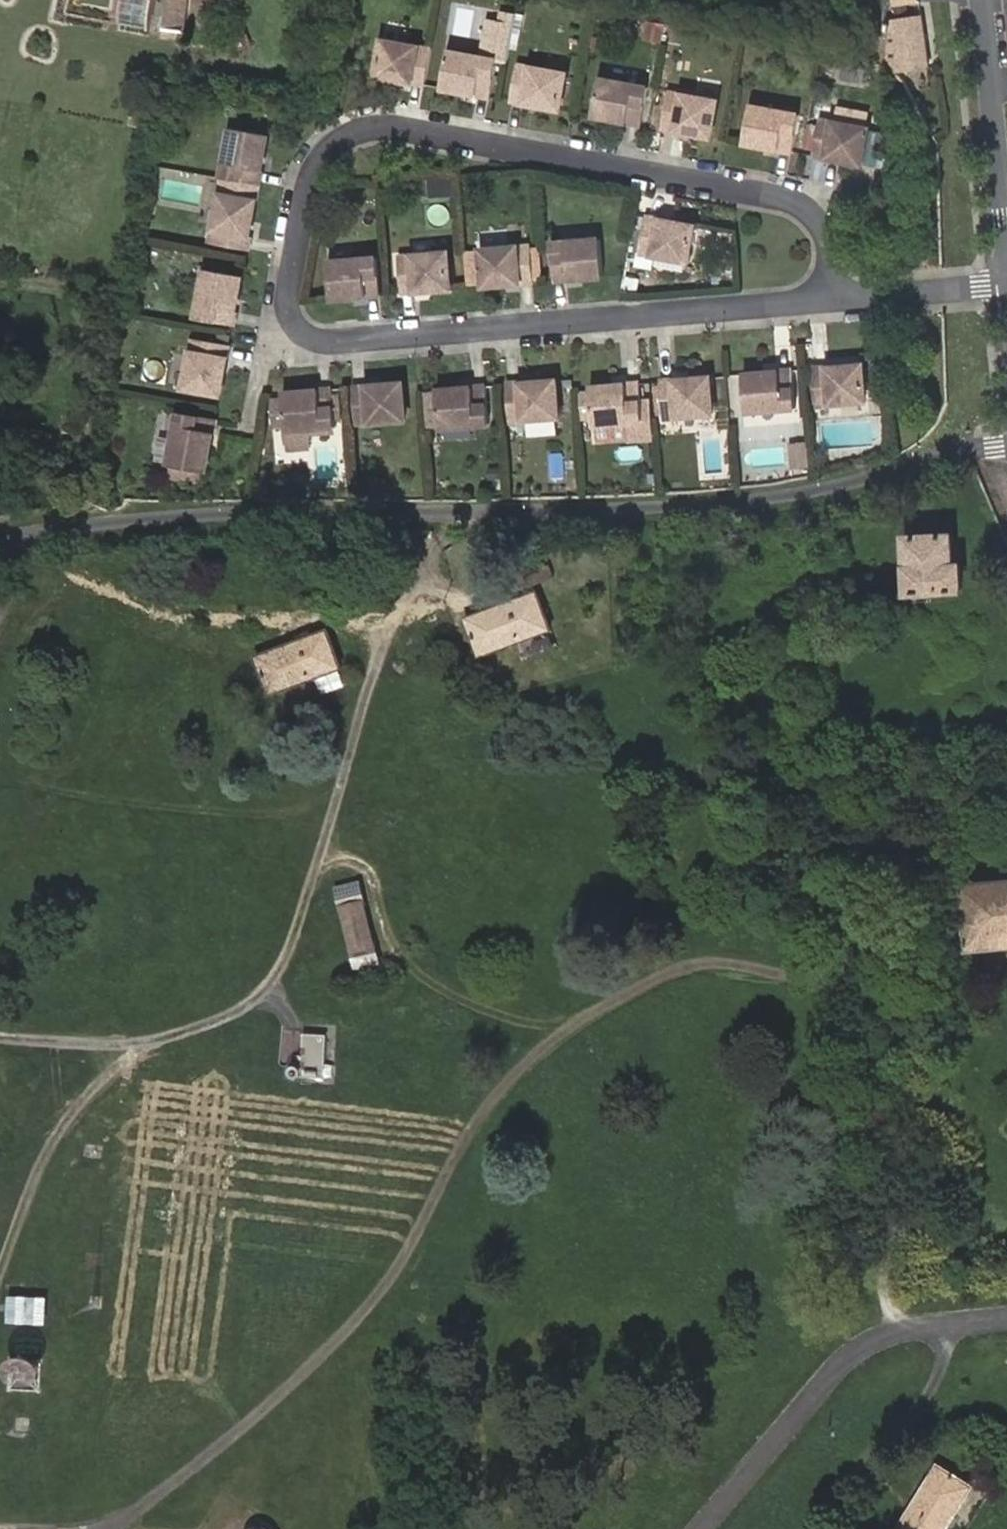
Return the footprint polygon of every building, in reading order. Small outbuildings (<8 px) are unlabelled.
[(163,23),(175,24),(182,26),(186,0),(167,0),(163,23)] [(884,50),(890,50),(893,63),(901,74),(932,69),(922,0),(893,0),(884,50)] [(658,43),(660,26),(645,24),(642,40),(658,43)] [(429,53),(379,44),(373,79),(423,89),(429,53)] [(494,62),(445,53),(438,91),(488,100),(494,62)] [(563,78),(514,69),(508,104),(558,113),(563,78)] [(645,89),(595,80),(589,118),(639,127),(645,89)] [(714,105),(664,96),(659,131),(708,140),(714,105)] [(796,116),(747,108),(740,146),(790,155),(796,116)] [(862,116),(828,110),(826,125),(859,131),(862,116)] [(268,128),(229,121),(220,171),(258,178),(268,128)] [(826,125),(816,123),(810,158),(860,167),(866,132),(859,131),(826,125)] [(155,198),(197,208),(206,175),(163,165),(155,198)] [(254,197),(219,191),(210,240),(245,246),(254,197)] [(692,228),(642,219),(635,254),(685,263),(692,228)] [(599,239),(548,243),(552,282),(602,279),(599,239)] [(529,248),(478,252),(481,287),(531,284),(529,248)] [(445,254),(395,258),(398,294),(449,289),(445,254)] [(375,257),(324,261),(327,300),(378,295),(375,257)] [(240,278),(202,271),(192,321),(231,328),(240,278)] [(227,347),(192,340),(182,390),(217,396),(227,347)] [(862,365),(811,370),(815,405),(865,400),(862,365)] [(792,371),(741,376),(745,415),(796,410),(792,371)] [(707,379),(657,384),(661,419),(711,415),(707,379)] [(554,382),(504,386),(508,422),(558,418),(554,382)] [(401,385),(351,390),(355,425),(405,420),(401,385)] [(637,385),(587,390),(587,393),(589,416),(591,429),(629,425),(641,424),(639,401),(637,385)] [(484,388),(434,393),(434,396),(436,420),(438,432),(488,427),(484,388)] [(331,391),(281,396),(281,402),(284,425),(285,435),(335,430),(331,391)] [(589,416),(587,393),(575,394),(577,417),(589,416)] [(436,420),(434,396),(422,397),(424,421),(436,420)] [(649,400),(639,401),(641,424),(629,425),(631,443),(653,440),(649,400)] [(284,425),(281,402),(269,403),(271,427),(284,425)] [(212,425),(174,418),(169,445),(165,467),(165,468),(203,475),(212,425)] [(165,467),(169,445),(155,442),(151,464),(165,467)] [(807,442),(792,443),(793,467),(809,466),(807,442)] [(951,566),(949,535),(907,537),(908,591),(960,589),(959,566),(951,566)] [(556,578),(545,551),(520,561),(531,588),(556,578)] [(551,630),(538,595),(468,621),(479,656),(551,630)] [(342,671),(327,632),(255,660),(269,698),(342,671)] [(969,950),(1006,947),(1006,882),(962,885),(969,950)] [(360,966),(380,961),(360,885),(341,890),(360,966)] [(327,1033),(304,1032),(302,1076),(324,1077),(327,1033)] [(101,1146),(85,1144),(84,1154),(100,1156),(101,1146)] [(48,1296),(10,1294),(8,1322),(47,1323),(48,1296)] [(14,1357),(13,1386),(44,1387),(46,1358),(14,1357)] [(972,1485),(938,1464),(899,1528),(900,1528),(945,1528),(972,1485)]
